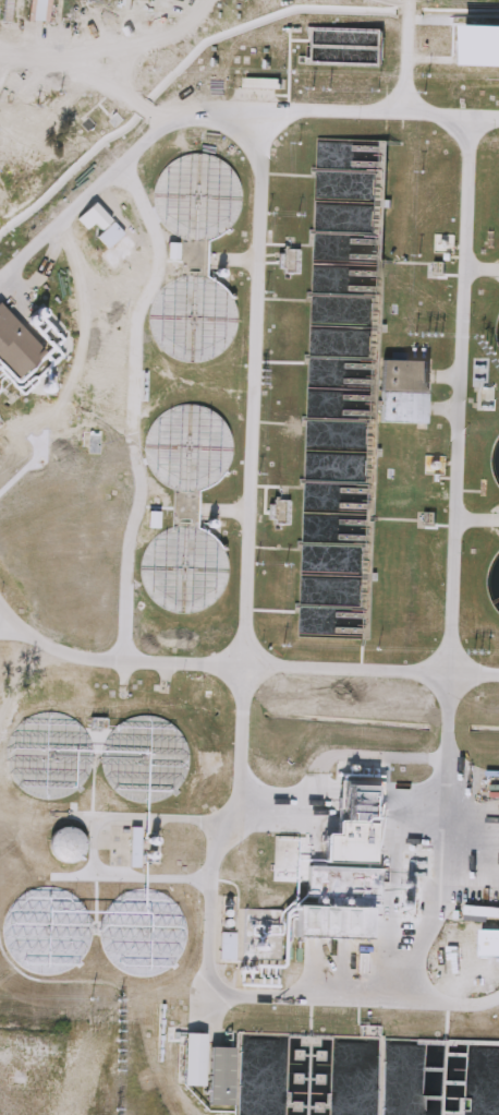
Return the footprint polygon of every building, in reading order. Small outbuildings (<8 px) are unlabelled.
[(380,32),(379,67),(309,63),(311,28),(380,32)] [(312,303),(377,303),(377,235),(312,235),(312,303)] [(20,381),(0,360),(0,307),(2,305),(47,356),(20,381)] [(384,425),(385,363),(429,364),(428,427),(384,425)] [(41,398),(57,398),(57,366),(41,366),(41,398)] [(223,418),(197,408),(171,408),(156,424),(150,440),(150,472),(174,496),(174,523),(154,544),(146,565),(153,571),(153,601),(164,612),(175,616),(197,616),(215,597),(215,541),(208,534),(201,531),(201,499),(223,477),(230,456),(230,455),(223,448),(223,418)] [(85,840),(66,828),(49,855),(69,867),(85,840)] [(143,829),(143,870),(131,870),(131,829),(143,829)] [(126,904),(138,904),(138,890),(126,890),(126,904)] [(234,935),(234,962),(219,962),(219,935),(234,935)] [(231,1107),(206,1107),(207,1048),(232,1050),(231,1107)]
